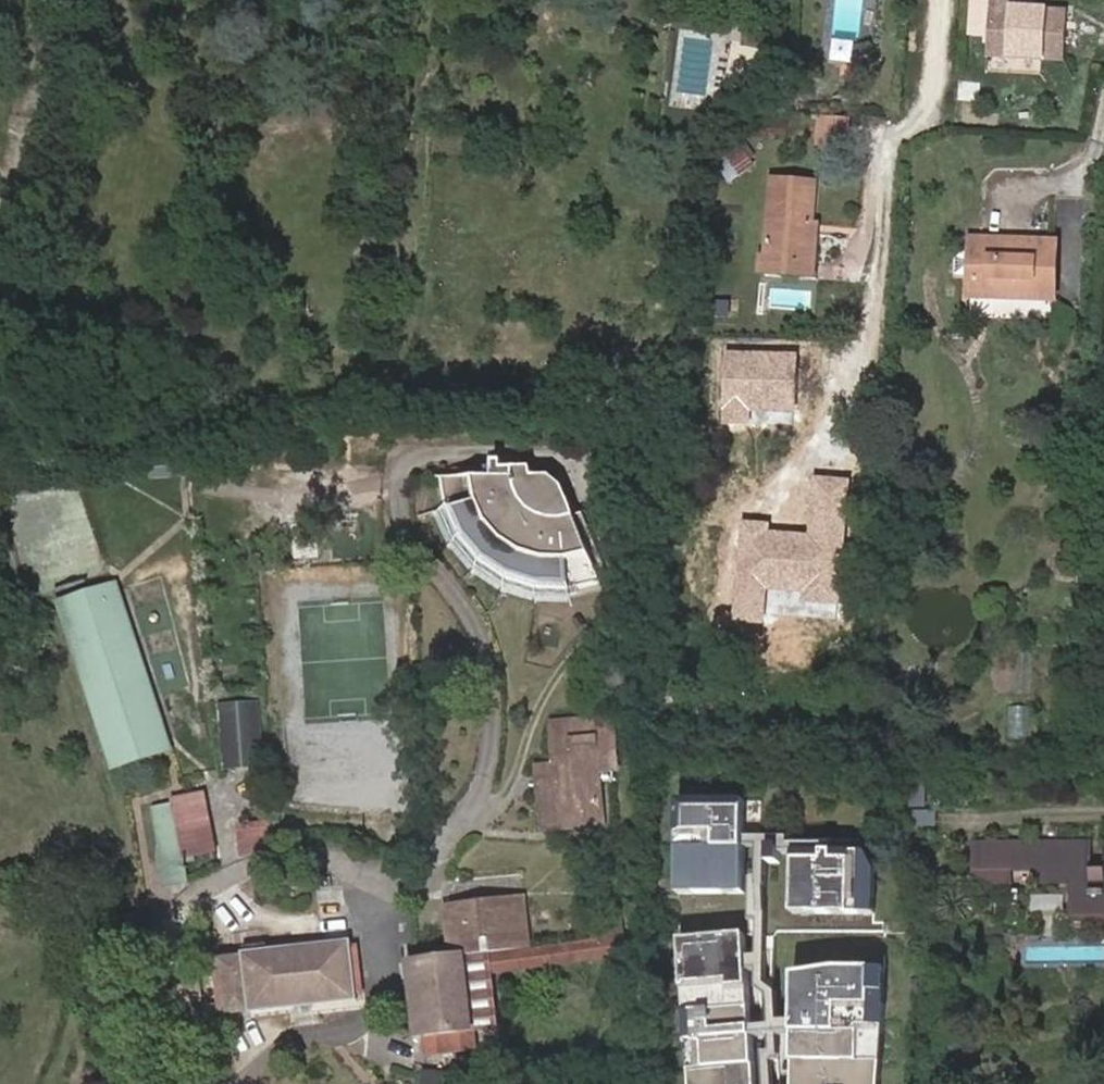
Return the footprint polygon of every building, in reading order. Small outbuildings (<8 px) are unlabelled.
[(985,57),(1062,56),(1062,10),(1028,11),(1028,0),(984,0),(985,57)] [(1041,73),(1042,63),(997,59),(996,69),(1041,73)] [(753,169),(736,148),(712,166),(728,188),(753,169)] [(767,261),(816,263),(817,227),(811,226),(812,186),(770,184),(767,261)] [(1055,247),(971,242),(968,300),(1053,304),(1055,247)] [(815,280),(816,263),(767,261),(766,278),(815,280)] [(800,353),(727,349),(723,425),(751,427),(752,414),(796,417),(800,353)] [(184,455),(161,455),(162,470),(184,469),(184,455)] [(851,483),(817,480),(812,537),(772,533),(773,524),(742,521),(734,620),(767,622),(769,592),(805,595),(804,605),(840,608),(851,483)] [(489,484),(491,493),(501,490),(500,482),(489,484)] [(501,490),(491,493),(477,495),(478,505),(533,494),(528,485),(501,490)] [(549,490),(533,494),(539,502),(555,515),(567,515),(563,499),(549,490)] [(533,494),(478,505),(442,513),(458,551),(477,575),(512,597),(552,606),(602,597),(592,562),(581,565),(567,515),(555,515),(539,502),(533,494)] [(108,584),(64,598),(121,768),(165,754),(108,584)] [(259,704),(225,706),(230,766),(263,763),(259,704)] [(534,774),(536,830),(598,827),(596,781),(615,779),(612,729),(552,732),(553,773),(534,774)] [(155,807),(161,841),(213,826),(208,797),(155,807)] [(742,803),(674,803),(673,896),(741,896),(742,803)] [(245,856),(279,848),(272,819),(238,827),(245,856)] [(161,841),(160,855),(165,885),(188,880),(184,860),(193,858),(193,854),(217,850),(213,831),(213,826),(161,841)] [(598,827),(536,830),(536,841),(598,838),(598,827)] [(976,890),(1009,890),(1009,878),(1040,877),(1040,889),(1072,889),(1073,927),(1103,927),(1103,845),(974,847),(976,890)] [(842,853),(792,847),(792,916),(871,916),(870,872),(861,856),(842,853)] [(457,960),(480,958),(522,954),(515,902),(484,904),(484,913),(452,916),(457,960)] [(484,913),(484,904),(451,908),(452,916),(484,913)] [(457,960),(463,1021),(465,1039),(494,1035),(490,979),(636,959),(633,929),(618,931),(619,942),(522,954),(480,958),(457,960)] [(673,940),(686,1083),(876,1083),(882,971),(834,970),(755,983),(755,934),(673,940)] [(248,1013),(351,1003),(344,944),(242,956),(242,959),(205,963),(210,1013),(248,1009),(248,1013)] [(463,1021),(457,960),(419,964),(421,982),(412,983),(419,1043),(465,1039),(463,1021)] [(421,982),(419,964),(411,965),(412,983),(421,982)] [(465,1039),(419,1043),(420,1062),(467,1058),(465,1039)]
